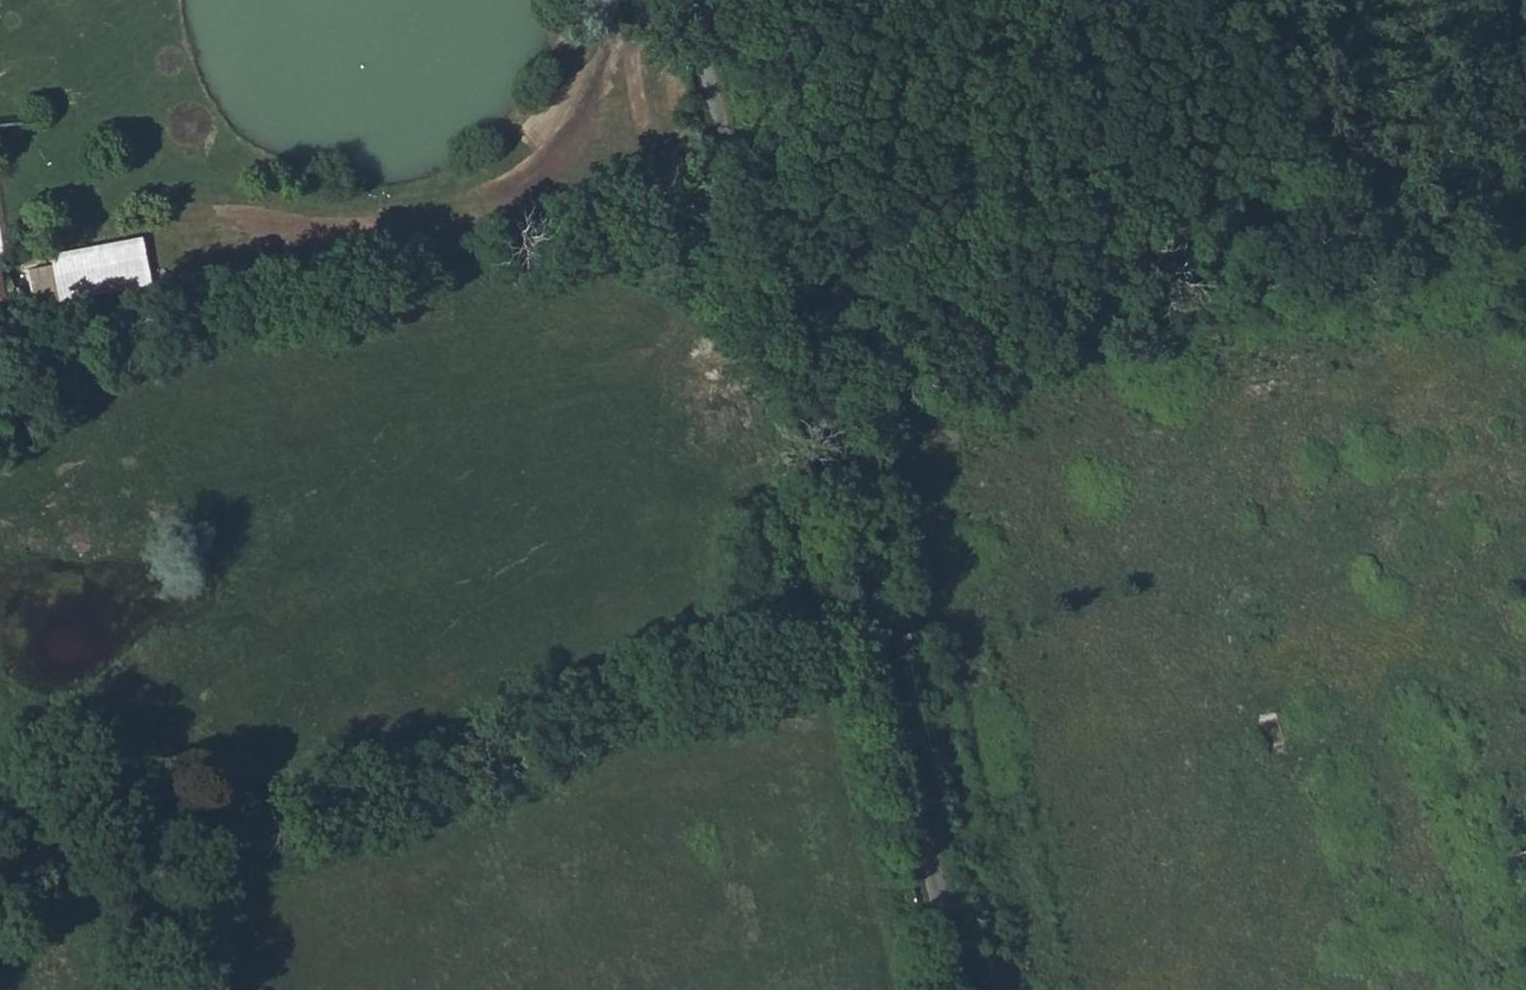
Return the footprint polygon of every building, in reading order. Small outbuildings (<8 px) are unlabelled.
[(24,272),(32,307),(146,283),(136,238),(50,257),(52,266),(24,272)]
